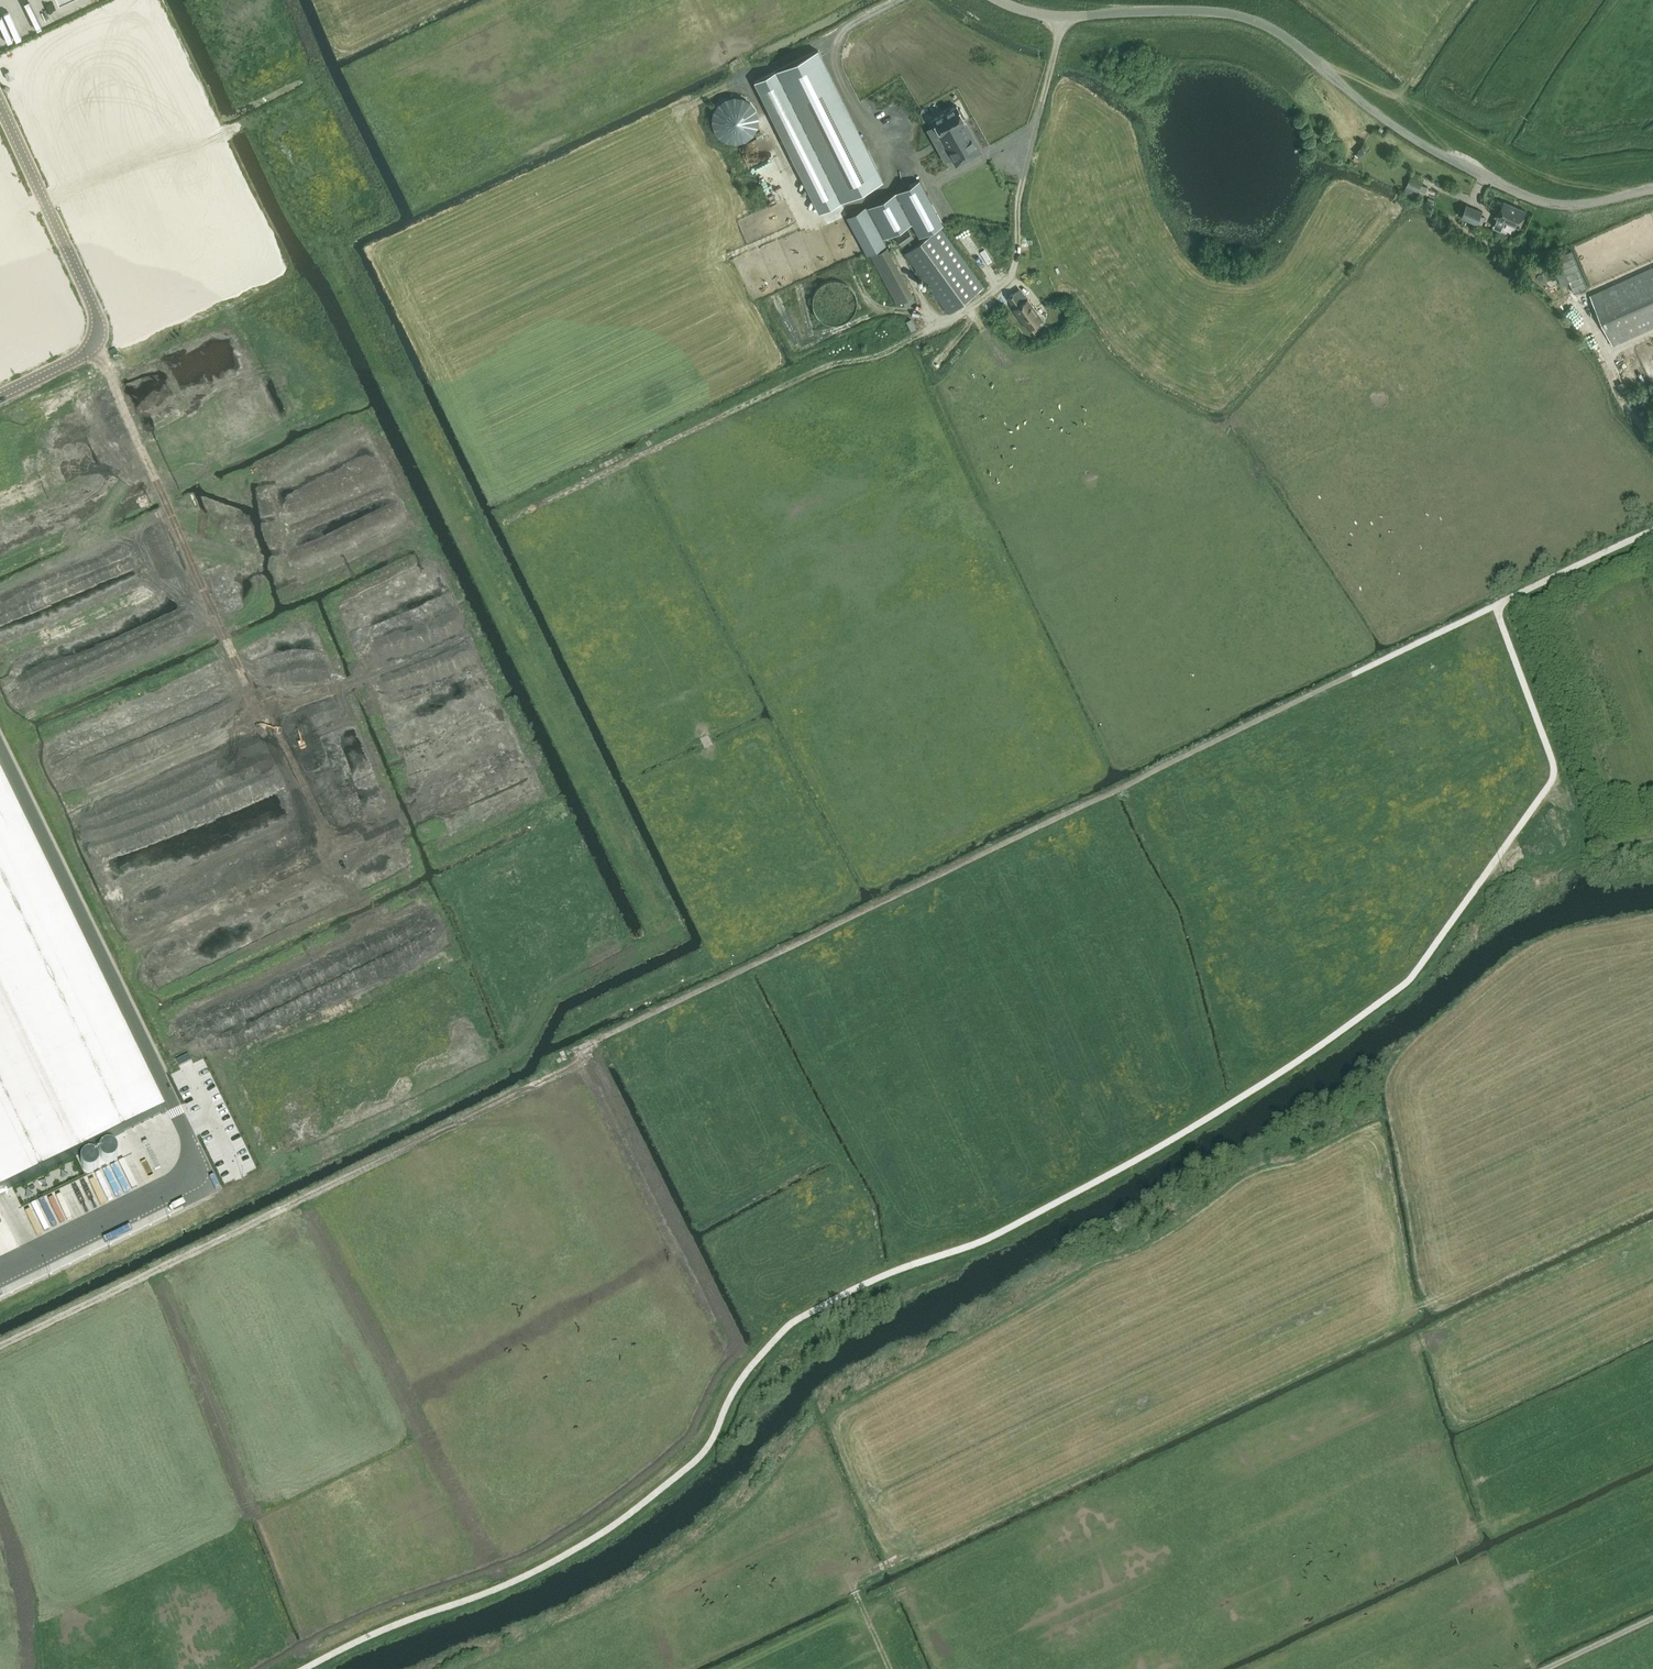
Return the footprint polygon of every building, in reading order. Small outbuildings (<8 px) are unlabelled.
[(146,2),(9,65),(28,106),(165,43),(146,2)] [(818,49),(753,81),(818,212),(882,179),(818,49)] [(180,64),(38,129),(57,170),(198,105),(180,64)] [(727,140),(735,141),(742,140),(749,137),(754,132),(757,125),(759,118),(758,111),(755,104),(750,99),(744,96),(738,94),(731,94),(724,96),(718,100),(714,107),(711,114),(712,122),(715,130),(720,136),(727,140)] [(956,103),(932,117),(935,123),(941,134),(943,132),(947,139),(950,145),(947,147),(952,157),(956,164),(980,150),(971,134),(968,127),(964,121),(965,120),(963,116),(965,115),(960,107),(959,108),(956,103)] [(1410,176),(1404,191),(1416,196),(1418,190),(1425,193),(1428,187),(1421,184),(1422,182),(1410,176)] [(868,208),(866,209),(864,207),(846,216),(867,254),(885,244),(882,238),(911,222),(919,236),(942,223),(919,179),(868,207),(868,208)] [(1016,186),(1005,188),(1006,196),(1017,194),(1016,186)] [(1526,211),(1504,201),(1497,217),(1519,227),(1526,211)] [(1477,223),(1482,211),(1466,204),(1461,216),(1477,223)] [(894,235),(902,245),(914,237),(907,227),(894,235)] [(948,313),(984,287),(957,251),(940,227),(905,253),(922,276),(948,313)] [(886,246),(870,254),(897,303),(913,295),(886,246)] [(1571,251),(1559,256),(1574,291),(1586,286),(1571,251)] [(1652,327),(1652,267),(1590,295),(1612,345),(1652,327)] [(828,323),(834,324),(841,323),(847,321),(851,316),(855,311),(856,305),(857,299),(856,296),(853,290),(850,285),(845,281),(839,280),(834,279),(828,280),(823,282),(819,285),(815,290),(813,295),(812,301),(812,305),(814,310),(817,315),(821,319),(825,322),(828,323)] [(1028,329),(1042,319),(1027,298),(1022,302),(1014,291),(1007,297),(1015,307),(1013,308),(1028,329)] [(165,1113),(0,774),(0,1194),(165,1113)] [(189,1054),(177,1060),(180,1066),(192,1060),(189,1054)]
